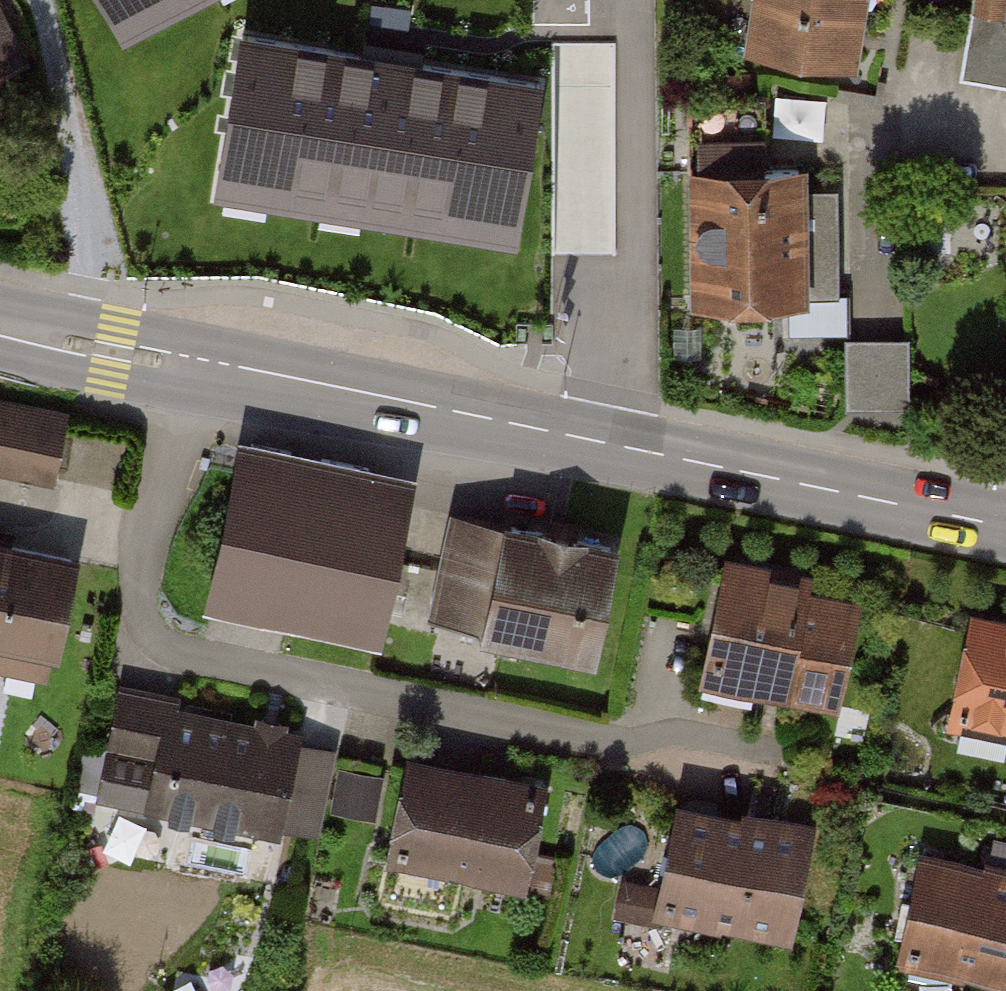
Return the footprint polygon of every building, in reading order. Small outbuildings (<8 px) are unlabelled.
[(107,14),(134,0),(100,0),(107,14)] [(748,43),(854,60),(858,40),(864,0),(755,0),(748,43)] [(965,72),(1005,78),(1005,0),(977,0),(965,72)] [(20,59),(0,19),(0,70),(20,59)] [(395,60),(252,38),(232,165),(518,210),(538,83),(395,60)] [(819,173),(700,175),(702,309),(821,307),(819,173)] [(849,336),(848,405),(913,405),(914,337),(849,336)] [(0,403),(0,468),(51,479),(64,416),(0,403)] [(236,451),(207,593),(381,629),(411,487),(236,451)] [(627,551),(460,519),(440,623),(497,634),(494,650),(604,672),(627,551)] [(52,652),(72,561),(15,549),(0,545),(0,641),(52,652)] [(734,569),(712,692),(845,715),(867,593),(734,569)] [(954,731),(1005,741),(1005,618),(977,613),(954,731)] [(309,735),(125,697),(102,809),(286,847),(309,735)] [(421,760),(398,870),(543,900),(566,790),(421,760)] [(682,805),(664,920),(800,941),(818,826),(682,805)] [(931,858),(916,979),(1005,990),(1005,867),(931,858)]
